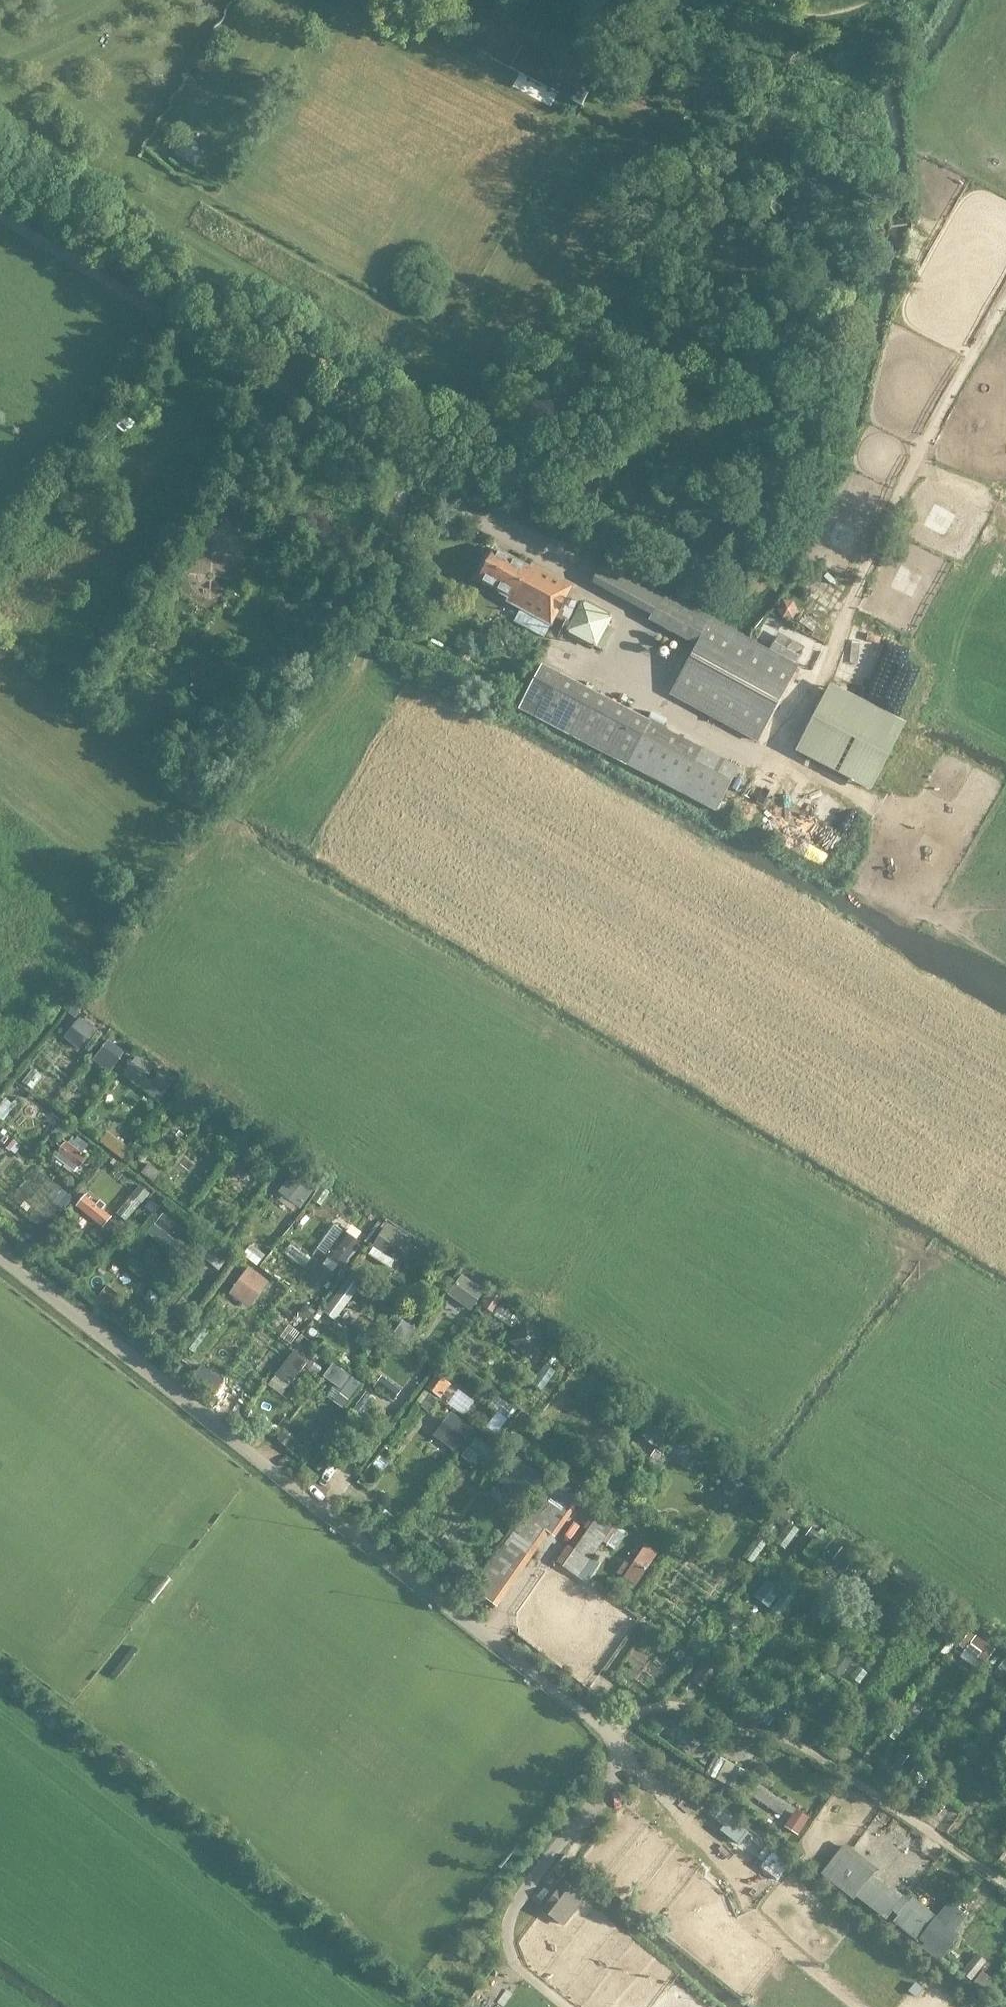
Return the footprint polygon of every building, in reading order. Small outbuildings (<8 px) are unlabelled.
[(510,68),(580,105),(590,88),(555,69),(557,65),(521,46),(510,68)] [(492,549),(476,579),(505,595),(503,600),(517,607),(511,619),(542,635),(569,585),(528,563),(525,567),(492,549)] [(668,690),(756,738),(796,664),(793,663),(795,659),(800,650),(774,636),(769,644),(768,644),(766,648),(601,559),(592,575),(700,633),(668,690)] [(567,630),(597,646),(613,615),(583,599),(567,630)] [(737,766),(539,663),(517,705),(715,809),(737,766)] [(832,686),(798,752),(874,791),(908,724),(832,686)] [(69,1032),(84,1044),(95,1031),(79,1019),(69,1032)] [(105,1039),(95,1053),(111,1065),(122,1051),(105,1039)] [(151,1067),(135,1055),(125,1069),(141,1081),(151,1067)] [(27,1085),(37,1072),(28,1065),(17,1078),(27,1085)] [(173,1078),(159,1068),(148,1083),(162,1093),(173,1078)] [(122,1160),(130,1150),(107,1133),(100,1143),(122,1160)] [(4,1146),(8,1149),(14,1142),(5,1135),(0,1142),(0,1143),(4,1146)] [(71,1146),(67,1142),(59,1153),(79,1168),(87,1158),(82,1154),(87,1147),(77,1139),(71,1146)] [(102,1162),(106,1156),(95,1147),(90,1154),(102,1162)] [(254,1167),(242,1157),(234,1167),(247,1176),(254,1167)] [(148,1164),(142,1172),(154,1181),(160,1173),(148,1164)] [(279,1191),(301,1206),(313,1190),(290,1175),(279,1191)] [(140,1186),(117,1214),(126,1222),(149,1194),(140,1186)] [(96,1206),(85,1197),(77,1207),(103,1227),(111,1218),(102,1210),(105,1206),(100,1201),(96,1206)] [(196,1241),(163,1215),(155,1225),(159,1229),(154,1236),(162,1242),(167,1235),(188,1251),(196,1241)] [(368,1255),(371,1257),(389,1268),(393,1260),(397,1262),(409,1242),(391,1231),(384,1226),(372,1247),(373,1247),(368,1255)] [(342,1229),(342,1230),(324,1255),(341,1267),(360,1242),(342,1229)] [(225,1238),(235,1246),(234,1248),(260,1268),(267,1259),(230,1231),(225,1238)] [(201,1255),(224,1273),(239,1255),(217,1236),(201,1255)] [(289,1258),(303,1268),(310,1257),(296,1248),(289,1258)] [(250,1269),(246,1266),(228,1291),(232,1294),(248,1305),(266,1280),(250,1269)] [(364,1279),(358,1274),(354,1272),(324,1312),(334,1319),(364,1279)] [(447,1295),(455,1300),(470,1311),(484,1291),(462,1275),(447,1295)] [(493,1294),(492,1296),(485,1306),(493,1312),(501,1300),(493,1294)] [(493,1316),(513,1329),(519,1318),(500,1306),(493,1316)] [(514,1342),(530,1355),(543,1338),(526,1325),(514,1342)] [(155,1347),(162,1353),(170,1343),(162,1337),(155,1347)] [(309,1359),(300,1352),(295,1348),(276,1374),(281,1378),(289,1384),(309,1359)] [(565,1349),(560,1356),(567,1361),(572,1354),(565,1349)] [(325,1378),(333,1384),(343,1371),(335,1365),(325,1378)] [(545,1365),(532,1384),(542,1392),(556,1373),(545,1365)] [(220,1380),(201,1367),(193,1377),(212,1391),(220,1380)] [(343,1371),(333,1384),(331,1388),(348,1400),(360,1384),(343,1371)] [(401,1390),(382,1376),(374,1387),(393,1401),(401,1390)] [(450,1385),(437,1376),(427,1388),(440,1398),(450,1385)] [(429,1412),(437,1402),(430,1396),(422,1407),(429,1412)] [(509,1421),(516,1410),(497,1396),(489,1407),(509,1421)] [(455,1451),(472,1429),(451,1413),(434,1435),(455,1451)] [(648,1431),(647,1430),(646,1429),(643,1433),(644,1434),(650,1438),(648,1440),(655,1444),(656,1442),(660,1446),(661,1445),(667,1437),(662,1434),(663,1433),(657,1429),(656,1429),(652,1426),(648,1431)] [(494,1429),(489,1435),(495,1440),(500,1434),(494,1429)] [(486,1441),(475,1433),(454,1462),(464,1469),(486,1441)] [(691,1443),(685,1439),(682,1444),(679,1442),(673,1451),(682,1457),(688,1448),(691,1443)] [(526,1502),(546,1477),(517,1457),(499,1482),(526,1502)] [(761,1488),(757,1494),(768,1503),(773,1496),(761,1488)] [(542,1528),(551,1534),(567,1511),(541,1493),(513,1533),(530,1545),(542,1528)] [(790,1509),(788,1512),(778,1505),(771,1514),(785,1524),(794,1512),(790,1509)] [(590,1560),(613,1526),(599,1516),(588,1532),(587,1531),(576,1547),(577,1547),(563,1568),(585,1582),(597,1565),(590,1560)] [(785,1549),(799,1531),(789,1523),(775,1542),(785,1549)] [(814,1526),(807,1535),(816,1542),(824,1533),(814,1526)] [(513,1570),(528,1547),(530,1545),(513,1533),(484,1576),(506,1592),(519,1574),(513,1570)] [(825,1550),(831,1541),(825,1536),(819,1545),(825,1550)] [(767,1545),(757,1538),(743,1557),(753,1564),(767,1545)] [(627,1566),(621,1575),(636,1586),(656,1555),(645,1548),(631,1569),(627,1566)] [(855,1558),(842,1548),(835,1557),(849,1567),(855,1558)] [(477,1570),(456,1555),(446,1568),(467,1583),(477,1570)] [(884,1579),(870,1571),(866,1578),(879,1586),(884,1579)] [(849,1579),(857,1585),(861,1579),(854,1573),(849,1579)] [(768,1578),(756,1595),(770,1605),(782,1588),(768,1578)] [(781,1617),(795,1597),(785,1590),(771,1610),(781,1617)] [(848,1624),(856,1611),(847,1605),(839,1617),(848,1624)] [(701,1633),(709,1624),(699,1616),(691,1625),(701,1633)] [(942,1617),(935,1627),(949,1637),(956,1626),(942,1617)] [(979,1670),(991,1654),(994,1649),(985,1643),(986,1641),(980,1637),(979,1638),(975,1636),(960,1656),(979,1670)] [(1005,1678),(1005,1662),(1004,1660),(996,1671),(1005,1678)] [(719,1671),(706,1661),(693,1679),(706,1688),(719,1671)] [(732,1763),(715,1755),(706,1773),(725,1782),(724,1784),(735,1789),(745,1770),(731,1764),(732,1763)] [(917,1765),(910,1759),(904,1766),(912,1772),(917,1765)] [(800,1833),(811,1815),(797,1807),(786,1825),(800,1833)] [(822,1873),(854,1898),(858,1894),(887,1917),(892,1911),(898,1916),(910,1902),(903,1896),(900,1900),(871,1878),(874,1873),(842,1848),(822,1873)] [(759,1867),(774,1880),(788,1865),(773,1852),(759,1867)] [(544,1911),(544,1912),(563,1926),(583,1899),(564,1885),(544,1911)] [(919,1906),(912,1900),(910,1902),(898,1916),(894,1922),(920,1941),(937,1917),(921,1904),(919,1906)] [(948,1903),(937,1917),(920,1941),(924,1944),(922,1947),(958,1973),(975,1951),(957,1938),(955,1941),(951,1937),(966,1916),(948,1903)] [(972,1982),(986,1962),(977,1955),(962,1975),(972,1982)] [(996,1982),(983,1972),(974,1983),(987,1993),(996,1982)]
